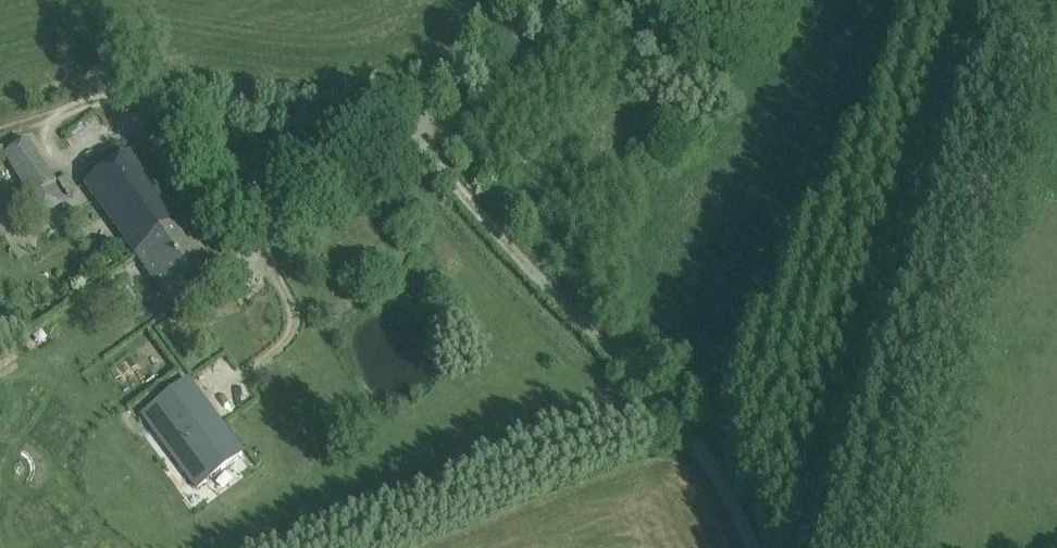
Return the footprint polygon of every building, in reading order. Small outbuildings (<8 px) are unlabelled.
[(27,141),(3,156),(21,184),(21,185),(24,189),(37,211),(54,201),(41,181),(50,176),(27,141)] [(86,185),(135,254),(179,222),(130,153),(86,185)] [(0,222),(0,234),(9,227),(4,219),(0,222)] [(135,254),(174,308),(218,276),(179,222),(135,254)] [(226,355),(192,377),(200,389),(212,381),(217,389),(226,382),(235,396),(247,387),(226,355)] [(146,398),(153,408),(143,415),(197,489),(242,455),(180,372),(146,398)]
